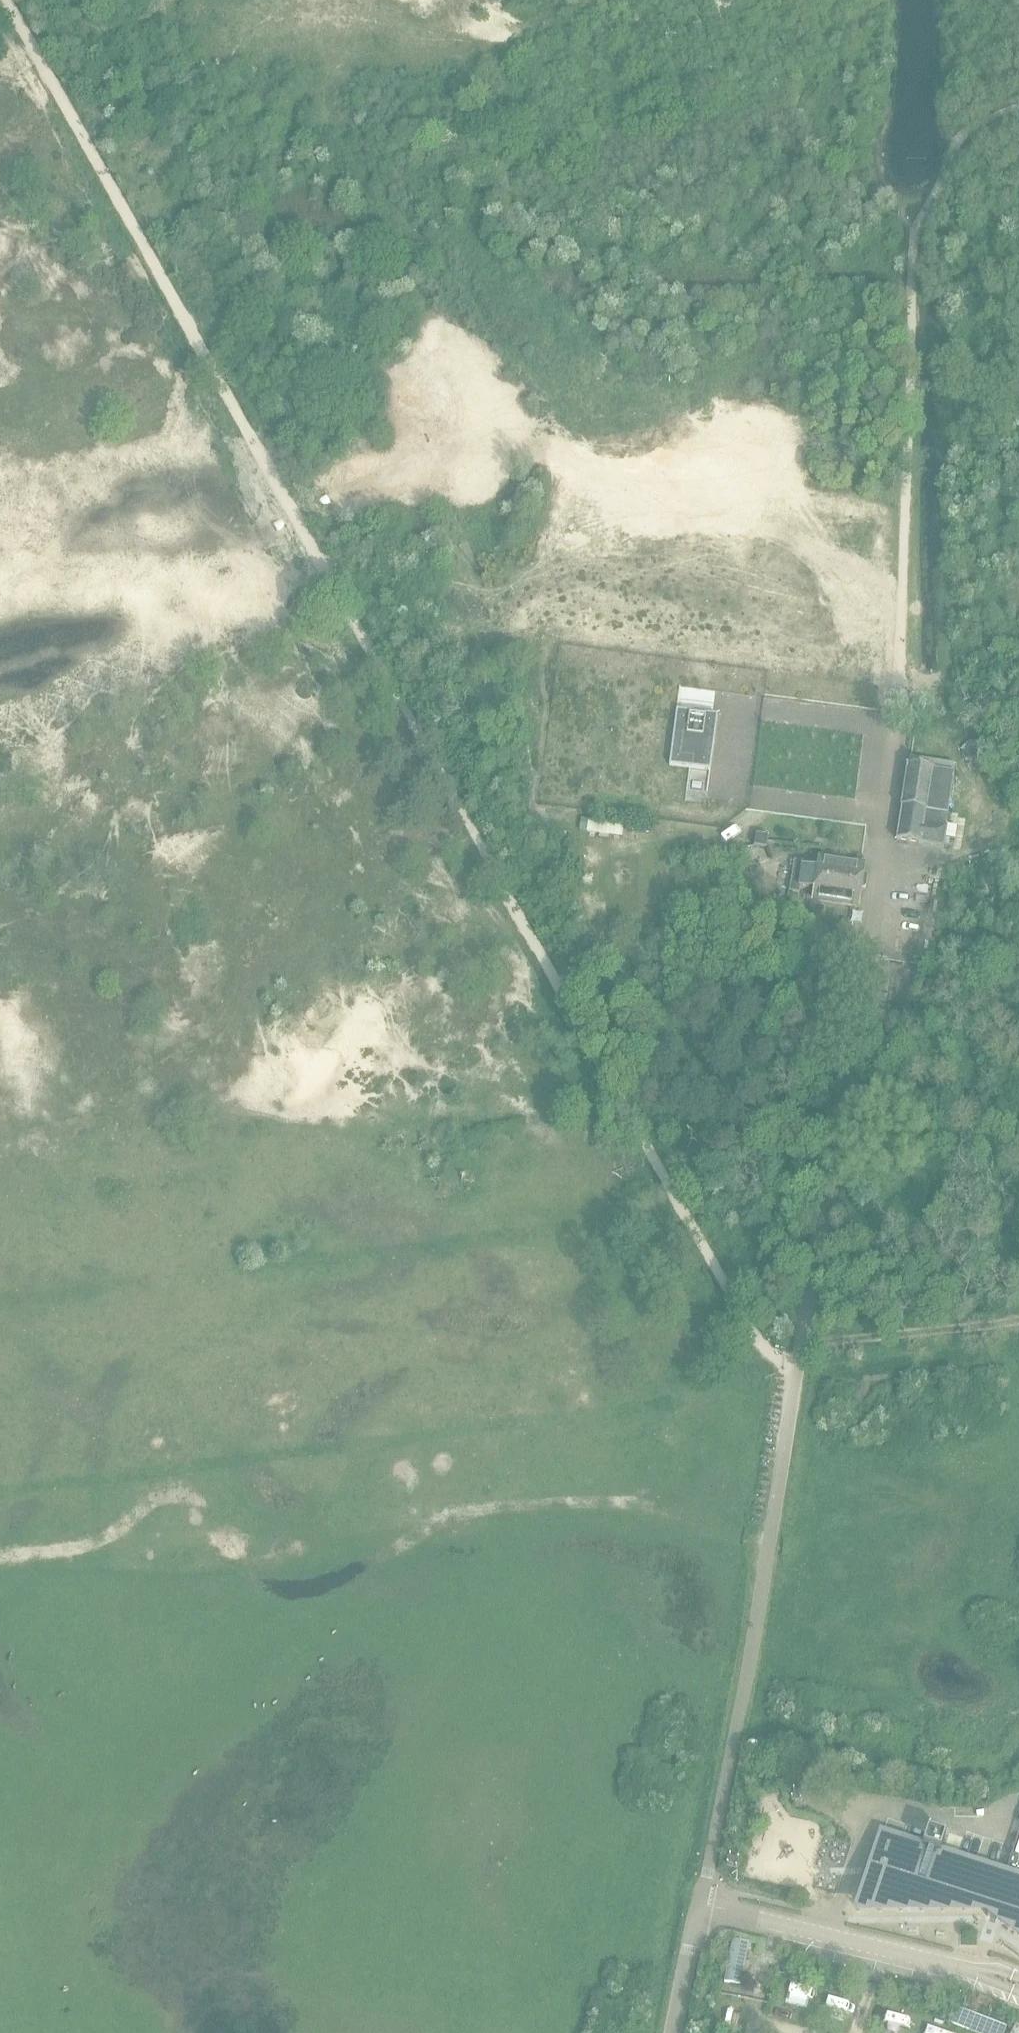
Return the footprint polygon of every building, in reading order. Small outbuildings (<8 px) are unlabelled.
[(676,709),(669,764),(689,767),(690,767),(709,770),(710,770),(717,714),(677,709),(676,709)] [(900,806),(900,807),(901,807),(900,816),(899,816),(899,818),(900,818),(897,837),(896,837),(896,839),(896,840),(898,840),(898,839),(917,842),(917,843),(919,844),(920,843),(943,847),(947,824),(945,824),(947,812),(952,775),(953,775),(953,773),(953,772),(951,772),(932,770),(932,769),(930,769),(909,766),(909,765),(907,765),(907,766),(906,765),(906,767),(901,804),(900,804),(900,806)] [(803,862),(794,860),(789,891),(798,892),(799,888),(808,889),(809,884),(816,885),(814,897),(813,897),(813,899),(815,899),(854,905),(856,906),(856,904),(859,887),(865,888),(867,875),(861,874),(861,868),(862,868),(862,867),(860,867),(821,860),(819,860),(819,861),(819,862),(818,873),(811,872),(812,867),(803,866),(803,862)] [(1018,1929),(1018,1829),(1007,1868),(941,1847),(945,1836),(927,1830),(923,1841),(884,1829),(860,1906),(986,1905),(989,1907),(986,1915),(999,1919),(1000,1915),(1018,1929)] [(732,1938),(723,1981),(740,1984),(749,1942),(732,1938)] [(734,1993),(722,1990),(716,2021),(728,2024),(734,1993)] [(1010,2032),(1018,2032),(1018,2026),(1015,2024),(1010,2032)]
